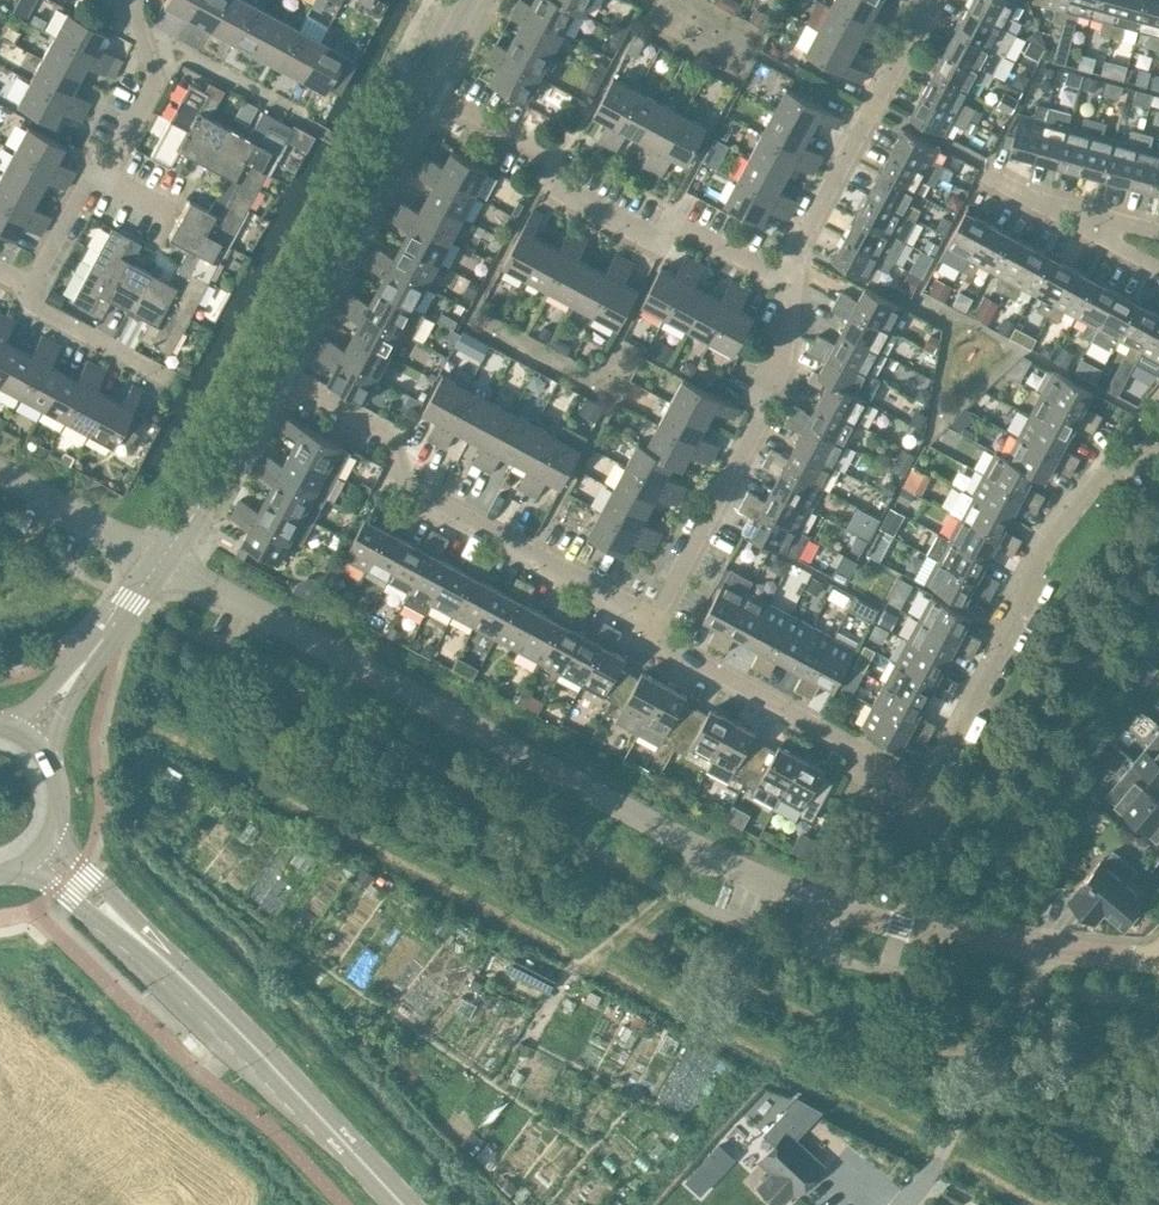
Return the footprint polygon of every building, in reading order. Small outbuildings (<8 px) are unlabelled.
[(163,4),(185,15),(193,0),(165,0),(163,4)] [(185,15),(208,28),(223,0),(193,0),(185,15)] [(208,28),(231,40),(251,3),(246,0),(223,0),(208,28)] [(304,14),(312,0),(306,0),(300,11),(304,14)] [(304,14),(305,14),(313,0),(312,0),(304,14)] [(576,9),(577,8),(562,0),(534,0),(533,1),(531,0),(519,0),(516,5),(565,31),(576,9)] [(576,9),(585,14),(592,0),(562,0),(577,8),(576,9)] [(887,35),(892,25),(873,15),(880,1),(877,0),(834,0),(831,5),(887,35)] [(1016,32),(1022,22),(1010,16),(1017,3),(1011,0),(972,0),(969,7),(1016,32)] [(1070,0),(1043,0),(1043,3),(1056,7),(1053,19),(1064,22),(1070,0)] [(1064,22),(1075,25),(1078,12),(1091,16),(1095,0),(1070,0),(1064,22)] [(1111,35),(1120,0),(1095,0),(1091,16),(1103,19),(1100,32),(1111,35)] [(1111,35),(1122,38),(1125,25),(1138,28),(1146,0),(1120,0),(1111,35)] [(1138,28),(1150,32),(1147,44),(1158,47),(1158,44),(1158,0),(1146,0),(1138,28)] [(251,3),(231,40),(254,53),(274,15),(251,3)] [(552,53),(565,31),(516,5),(511,14),(523,20),(516,34),(552,53)] [(831,5),(819,27),(855,47),(863,34),(882,44),(887,35),(831,5)] [(1015,33),(1016,32),(969,7),(957,28),(1005,53),(1015,33)] [(54,34),(109,64),(114,55),(95,45),(103,30),(67,11),(54,34)] [(274,15),(254,53),(277,65),(297,27),(274,15)] [(615,29),(626,34),(633,21),(623,15),(615,29)] [(297,27),(277,65),(300,77),(320,40),(297,27)] [(855,47),(819,27),(806,51),(862,81),(868,71),(848,60),(855,47)] [(1005,53),(957,28),(946,49),(993,75),(999,65),(1005,53)] [(1039,28),(1027,38),(1031,40),(1046,48),(1039,28)] [(626,34),(615,29),(608,42),(619,47),(626,34)] [(41,57),(78,77),(85,64),(104,74),(109,64),(54,34),(41,57)] [(540,76),(552,53),(516,34),(509,47),(497,41),(492,50),(540,76)] [(320,40),(300,77),(324,90),(344,52),(320,40)] [(1031,40),(1024,52),(1039,60),(1042,55),(1046,48),(1031,40)] [(946,49),(934,71),(970,90),(976,79),(988,85),(993,75),(946,49)] [(540,76),(492,50),(487,60),(499,66),(491,80),(527,100),(540,76)] [(1083,51),(1079,65),(1093,69),(1097,55),(1083,51)] [(29,80),(85,110),(90,100),(71,90),(78,77),(41,57),(29,80)] [(1113,61),(1105,59),(1101,73),(1109,75),(1113,61)] [(598,61),(591,74),(602,80),(608,67),(598,61)] [(1048,64),(1046,75),(1057,78),(1059,67),(1048,64)] [(1129,65),(1125,78),(1136,81),(1148,84),(1151,71),(1152,69),(1140,66),(1140,68),(1129,65)] [(1068,70),(1065,83),(1079,87),(1082,73),(1068,70)] [(964,102),(970,90),(934,71),(923,92),(970,118),(976,108),(964,102)] [(1018,71),(1012,83),(1023,89),(1030,77),(1018,71)] [(1148,84),(1153,86),(1158,87),(1158,73),(1151,71),(1148,84)] [(594,94),(602,80),(591,74),(584,88),(594,94)] [(1084,74),(1081,87),(1095,91),(1099,78),(1084,74)] [(607,145),(637,89),(614,76),(594,113),(608,120),(598,140),(607,145)] [(85,110),(29,80),(16,104),(53,123),(61,109),(80,119),(85,110)] [(1108,80),(1104,93),(1121,98),(1124,85),(1108,80)] [(169,119),(218,145),(228,127),(209,116),(219,98),(189,82),(169,119)] [(775,110),(811,130),(818,117),(837,127),(843,116),(787,86),(775,110)] [(1137,88),(1133,101),(1150,105),(1153,92),(1137,88)] [(637,89),(607,145),(617,150),(627,131),(641,138),(660,101),(637,89)] [(1005,90),(997,104),(1011,112),(1019,98),(1005,90)] [(970,118),(923,92),(911,115),(947,134),(953,122),(965,128),(970,118)] [(660,101),(641,138),(654,145),(644,164),(653,169),(683,114),(660,101)] [(1034,158),(1049,106),(1038,103),(1034,116),(1020,112),(1010,151),(1034,158)] [(1034,158),(1058,164),(1069,125),(1072,112),(1049,106),(1034,158)] [(567,121),(577,126),(584,113),(574,107),(567,121)] [(218,145),(267,172),(291,126),(262,110),(247,137),(228,127),(218,145)] [(762,133),(818,163),(823,154),(804,143),(811,130),(775,110),(762,133)] [(683,114),(653,169),(662,174),(673,155),(687,163),(707,126),(683,114)] [(1058,164),(1082,171),(1096,119),(1085,116),(1081,128),(1069,125),(1058,164)] [(970,118),(965,128),(974,133),(977,128),(979,123),(970,118)] [(218,145),(169,119),(149,156),(179,172),(189,154),(208,164),(218,145)] [(1082,171),(1105,177),(1116,138),(1103,134),(1107,122),(1096,119),(1082,171)] [(14,149),(70,179),(75,170),(55,159),(63,145),(27,125),(14,149)] [(933,159),(940,147),(904,127),(892,150),(939,175),(945,165),(933,159)] [(1105,177),(1129,183),(1143,131),(1132,128),(1128,141),(1116,138),(1105,177)] [(1152,190),(1158,164),(1158,149),(1150,147),(1154,134),(1143,131),(1129,183),(1152,190)] [(750,156),(787,175),(794,162),(813,173),(818,163),(762,133),(750,156)] [(247,208),(267,172),(218,145),(208,164),(227,175),(218,192),(247,208)] [(70,179),(14,149),(2,172),(38,191),(45,178),(64,189),(70,179)] [(420,163),(476,193),(489,169),(453,150),(445,164),(426,154),(420,163)] [(892,150),(880,171),(916,191),(922,179),(934,185),(939,176),(939,175),(892,150)] [(738,179),(794,209),(799,199),(779,189),(787,175),(750,156),(738,179)] [(464,216),(476,193),(420,163),(415,173),(435,183),(428,196),(464,216)] [(880,171),(869,193),(916,218),(921,208),(910,202),(916,191),(880,171)] [(2,172),(0,174),(0,200),(45,225),(50,215),(31,205),(38,191),(2,172)] [(794,209),(738,179),(725,202),(762,222),(769,208),(789,218),(794,209)] [(228,244),(247,208),(218,192),(208,210),(188,199),(178,218),(228,244)] [(869,193),(857,214),(905,240),(916,218),(869,193)] [(452,239),(464,216),(428,196),(420,210),(401,199),(396,209),(452,239)] [(0,200),(0,231),(13,238),(21,223),(40,234),(45,225),(0,200)] [(527,276),(547,240),(534,233),(544,214),(533,208),(503,264),(527,276)] [(440,261),(452,239),(396,209),(391,218),(410,229),(403,242),(440,261)] [(963,269),(988,222),(966,210),(940,257),(963,269)] [(857,214),(846,236),(893,261),(905,240),(857,214)] [(942,214),(935,228),(945,233),(952,219),(942,214)] [(208,280),(228,244),(178,218),(168,236),(188,247),(179,264),(208,280)] [(1010,233),(988,222),(963,269),(973,274),(979,263),(991,269),(1010,233)] [(91,264),(140,290),(150,272),(131,262),(141,243),(111,227),(91,264)] [(550,289),(580,233),(570,228),(560,247),(547,240),(527,276),(550,289)] [(573,301),(592,264),(579,257),(589,238),(580,233),(550,289),(573,301)] [(1031,245),(1010,233),(991,269),(1002,275),(996,287),(1006,292),(1031,245)] [(893,261),(846,236),(834,258),(870,278),(876,265),(888,271),(893,261)] [(427,284),(440,261),(403,242),(396,255),(377,245),(372,254),(427,284)] [(1053,256),(1031,245),(1006,292),(1016,297),(1022,286),(1034,292),(1053,256)] [(596,313),(626,257),(616,252),(605,272),(592,264),(573,301),(596,313)] [(386,274),(379,288),(422,311),(426,309),(432,297),(432,293),(425,289),(427,284),(372,254),(367,264),(386,274)] [(665,315),(695,259),(686,254),(675,274),(661,266),(642,302),(665,315)] [(1074,268),(1053,256),(1034,292),(1045,298),(1039,310),(1049,315),(1074,268)] [(626,257),(596,313),(619,326),(639,289),(624,282),(635,262),(626,257)] [(688,327),(708,291),(694,284),(705,264),(695,259),(665,315),(688,327)] [(140,290),(91,264),(71,300),(101,316),(110,298),(130,309),(140,290)] [(189,316),(208,280),(179,264),(169,282),(150,272),(140,290),(189,316)] [(1096,279),(1074,268),(1049,315),(1059,320),(1065,309),(1077,315),(1096,279)] [(908,271),(901,285),(913,292),(917,285),(918,283),(919,281),(921,277),(908,271)] [(938,278),(930,293),(946,301),(954,286),(938,278)] [(711,340),(741,284),(731,279),(721,298),(708,291),(688,327),(711,340)] [(1117,291),(1096,279),(1077,315),(1076,317),(1087,323),(1082,333),(1092,338),(1117,291)] [(741,284),(711,340),(735,352),(754,316),(740,308),(750,289),(741,284)] [(836,299),(893,329),(905,307),(866,286),(858,300),(841,290),(836,299)] [(426,313),(422,311),(379,288),(371,302),(352,291),(347,301),(403,331),(413,336),(426,313)] [(189,316),(140,290),(130,309),(149,319),(139,337),(169,353),(189,316)] [(1139,302),(1117,291),(1092,338),(1112,350),(1119,338),(1139,302)] [(881,351),(893,329),(836,299),(831,308),(849,318),(842,330),(881,351)] [(982,299),(973,316),(988,324),(997,307),(982,299)] [(390,353),(403,331),(347,301),(342,310),(361,321),(354,334),(390,353)] [(1139,302),(1119,338),(1131,344),(1125,356),(1135,361),(1158,316),(1158,313),(1139,302)] [(17,347),(4,339),(14,320),(5,315),(0,324),(0,378),(17,347)] [(1005,316),(998,329),(1008,334),(1010,335),(1017,323),(1005,316)] [(1135,361),(1145,367),(1151,355),(1158,359),(1158,316),(1135,361)] [(544,325),(539,334),(548,339),(552,330),(544,325)] [(870,372),(881,351),(842,330),(835,343),(818,333),(813,342),(870,372)] [(1026,331),(1021,341),(1032,347),(1037,337),(1026,331)] [(932,333),(925,346),(935,351),(942,338),(932,333)] [(20,395),(50,339),(41,334),(30,354),(17,347),(0,378),(0,384),(20,395)] [(378,376),(390,353),(354,334),(347,347),(327,337),(322,346),(378,376)] [(20,395),(43,407),(62,371),(49,364),(60,345),(50,339),(20,395)] [(1046,340),(1040,351),(1051,357),(1052,357),(1057,347),(1046,340)] [(880,378),(870,372),(813,342),(808,351),(826,361),(819,374),(830,380),(830,379),(858,394),(858,393),(869,399),(880,378)] [(1062,345),(1055,359),(1068,366),(1076,352),(1062,345)] [(378,376),(322,346),(317,356),(337,366),(329,380),(365,400),(378,376)] [(595,352),(588,354),(586,358),(595,363),(600,354),(595,352)] [(1125,356),(1108,387),(1118,392),(1127,376),(1135,361),(1125,356)] [(43,407),(66,420),(96,364),(86,359),(76,378),(62,371),(43,407)] [(1093,363),(1086,375),(1097,381),(1103,369),(1093,363)] [(66,420),(88,432),(108,395),(95,388),(105,369),(96,364),(66,420)] [(819,401),(858,422),(870,400),(869,399),(858,393),(858,394),(830,379),(830,380),(819,374),(812,370),(808,379),(825,389),(819,401)] [(1041,392),(1098,423),(1103,414),(1085,404),(1092,391),(1054,370),(1041,392)] [(437,442),(467,387),(443,374),(423,410),(438,418),(427,437),(437,442)] [(671,401),(708,420),(715,407),(734,418),(740,407),(684,377),(671,401)] [(108,395),(88,432),(112,445),(117,436),(129,443),(144,415),(132,408),(142,389),(132,383),(121,402),(108,395)] [(921,386),(916,396),(926,401),(931,391),(921,386)] [(470,435),(489,399),(467,387),(437,442),(446,447),(457,428),(470,435)] [(1041,392),(1030,414),(1069,435),(1076,422),(1093,432),(1098,423),(1041,392)] [(482,467),(512,411),(489,399),(470,435),(483,442),(473,462),(482,467)] [(659,424),(715,454),(720,444),(700,434),(708,420),(671,401),(659,424)] [(846,443),(858,422),(819,401),(812,414),(794,404),(789,413),(846,443)] [(916,410),(910,421),(921,427),(927,416),(916,410)] [(516,460),(535,423),(512,411),(482,467),(492,472),(502,452),(516,460)] [(835,465),(846,443),(789,413),(785,422),(802,432),(796,444),(835,465)] [(1030,414),(1018,435),(1075,466),(1080,457),(1062,447),(1069,435),(1030,414)] [(351,450),(341,445),(285,415),(280,426),(299,436),(292,449),(339,474),(351,450)] [(528,491),(558,436),(535,423),(516,460),(529,467),(518,486),(528,491)] [(564,423),(558,436),(528,491),(537,496),(548,477),(562,485),(588,436),(564,423)] [(638,442),(683,466),(690,453),(710,463),(715,454),(659,424),(647,445),(639,441),(638,442)] [(1018,435),(1007,456),(1007,457),(1034,472),(1045,479),(1053,465),(1070,475),(1075,466),(1018,435)] [(638,442),(626,465),(682,495),(687,485),(668,475),(674,463),(683,467),(683,466),(638,442)] [(823,486),(835,465),(796,444),(789,457),(771,447),(766,456),(823,486)] [(327,497),(339,474),(292,449),(285,462),(266,452),(260,461),(327,497)] [(984,473),(1040,503),(1045,494),(1027,485),(1034,472),(1007,457),(1007,456),(996,450),(984,473)] [(812,508),(823,486),(766,456),(762,465),(779,475),(773,487),(812,508)] [(314,520),(327,497),(260,461),(255,471),(275,481),(268,495),(314,520)] [(614,487),(650,507),(657,494),(677,504),(682,495),(626,465),(614,487)] [(984,473),(972,494),(1011,515),(1018,502),(1036,512),(1040,503),(984,473)] [(601,510),(657,540),(663,531),(643,520),(650,507),(614,487),(601,510)] [(800,529),(812,508),(773,487),(766,500),(748,490),(743,499),(800,529)] [(904,488),(897,499),(908,505),(915,494),(904,488)] [(1011,515),(972,494),(962,489),(950,510),(961,516),(1017,546),(1022,537),(1004,528),(1011,515)] [(302,543),(314,520),(268,495),(260,508),(241,497),(236,507),(292,537),(302,543)] [(800,530),(800,529),(743,499),(739,508),(756,517),(749,531),(799,558),(810,535),(800,530)] [(363,576),(367,568),(398,511),(389,506),(379,524),(366,517),(340,564),(341,567),(359,577),(363,576)] [(279,561),(292,537),(236,507),(231,516),(250,527),(243,541),(279,561)] [(657,540),(601,510),(589,534),(625,554),(633,539),(652,549),(657,540)] [(367,568),(388,579),(409,540),(397,533),(406,516),(398,511),(367,568)] [(961,516),(949,537),(988,558),(995,545),(1013,555),(1017,546),(961,516)] [(887,517),(882,526),(894,532),(899,523),(887,517)] [(388,579),(410,591),(440,534),(432,529),(422,547),(409,540),(388,579)] [(881,529),(875,540),(887,547),(893,535),(881,529)] [(927,553),(938,559),(994,589),(999,580),(981,571),(988,558),(949,537),(939,531),(927,553)] [(426,613),(431,602),(452,563),(440,556),(449,539),(440,534),(410,591),(404,601),(426,613)] [(858,535),(851,548),(861,553),(867,540),(858,535)] [(240,547),(236,554),(244,558),(248,551),(240,547)] [(431,602),(453,614),(483,557),(475,552),(465,570),(452,563),(431,602)] [(776,554),(770,566),(782,573),(789,561),(776,554)] [(453,614),(474,625),(495,586),(483,579),(492,562),(483,557),(453,614)] [(994,589),(938,559),(926,581),(965,602),(972,588),(990,598),(994,589)] [(731,567),(725,578),(704,617),(718,624),(708,642),(717,647),(748,590),(753,579),(731,567)] [(474,625),(496,637),(526,580),(518,575),(508,593),(495,586),(474,625)] [(813,576),(806,588),(818,594),(824,582),(813,576)] [(496,637),(518,648),(539,609),(526,602),(535,585),(526,580),(496,637)] [(895,587),(889,599),(899,604),(905,593),(895,587)] [(736,634),(748,641),(769,601),(748,590),(717,647),(726,651),(736,634)] [(932,595),(920,617),(976,648),(981,639),(963,630),(971,616),(932,595)] [(856,596),(849,609),(858,614),(865,601),(856,596)] [(518,648),(539,660),(570,603),(561,599),(552,616),(539,609),(518,648)] [(751,665),(760,670),(791,613),(769,601),(748,641),(761,647),(751,665)] [(539,660),(561,672),(582,633),(569,626),(579,608),(570,603),(539,660)] [(779,657),(791,663),(812,624),(791,613),(760,670),(769,674),(779,657)] [(920,617),(908,639),(947,660),(954,647),(972,657),(976,648),(920,617)] [(561,672),(582,683),(613,627),(604,622),(595,639),(582,633),(561,672)] [(794,688),(803,693),(834,636),(812,624),(791,663),(804,670),(794,688)] [(622,631),(613,627),(582,683),(605,695),(626,656),(612,649),(622,631)] [(856,648),(834,636),(803,693),(812,697),(822,680),(835,687),(856,648)] [(908,639),(897,660),(953,691),(958,682),(940,672),(947,660),(908,639)] [(1145,653),(1155,661),(1158,657),(1158,645),(1154,641),(1145,653)] [(858,658),(854,664),(864,670),(868,663),(858,658)] [(897,660),(885,682),(924,703),(931,690),(949,700),(953,691),(897,660)] [(616,720),(638,732),(665,682),(642,671),(639,677),(626,671),(606,708),(619,715),(616,720)] [(663,739),(675,745),(696,707),(684,701),(687,695),(665,682),(638,732),(660,743),(663,739)] [(885,682),(874,703),(930,734),(935,725),(918,715),(924,703),(885,682)] [(930,734),(874,703),(862,726),(901,747),(908,733),(926,742),(930,734)] [(690,746),(712,758),(733,719),(711,707),(707,713),(696,707),(675,745),(687,752),(690,746)] [(712,758),(713,758),(707,769),(729,780),(731,775),(744,782),(764,744),(752,737),(756,731),(733,719),(712,758)] [(1135,760),(1158,780),(1158,731),(1135,760)] [(776,750),(764,744),(744,782),(756,789),(753,794),(775,805),(781,795),(802,756),(779,744),(776,750)] [(824,768),(802,756),(781,795),(803,807),(800,812),(813,819),(833,781),(821,775),(824,768)] [(1158,781),(1158,780),(1135,760),(1107,794),(1158,837),(1158,798),(1151,791),(1158,781)] [(1146,893),(1103,857),(1069,898),(1087,913),(1095,904),(1125,928),(1140,910),(1135,906),(1146,893)] [(499,960),(491,975),(502,981),(507,969),(550,991),(556,979),(513,957),(509,965),(499,960)] [(773,1171),(760,1185),(780,1204),(793,1189),(796,1192),(822,1164),(795,1139),(802,1130),(821,1110),(822,1109),(797,1095),(796,1096),(787,1107),(762,1133),(775,1145),(770,1150),(768,1153),(768,1157),(767,1162),(768,1165),(770,1168),(773,1171)]
